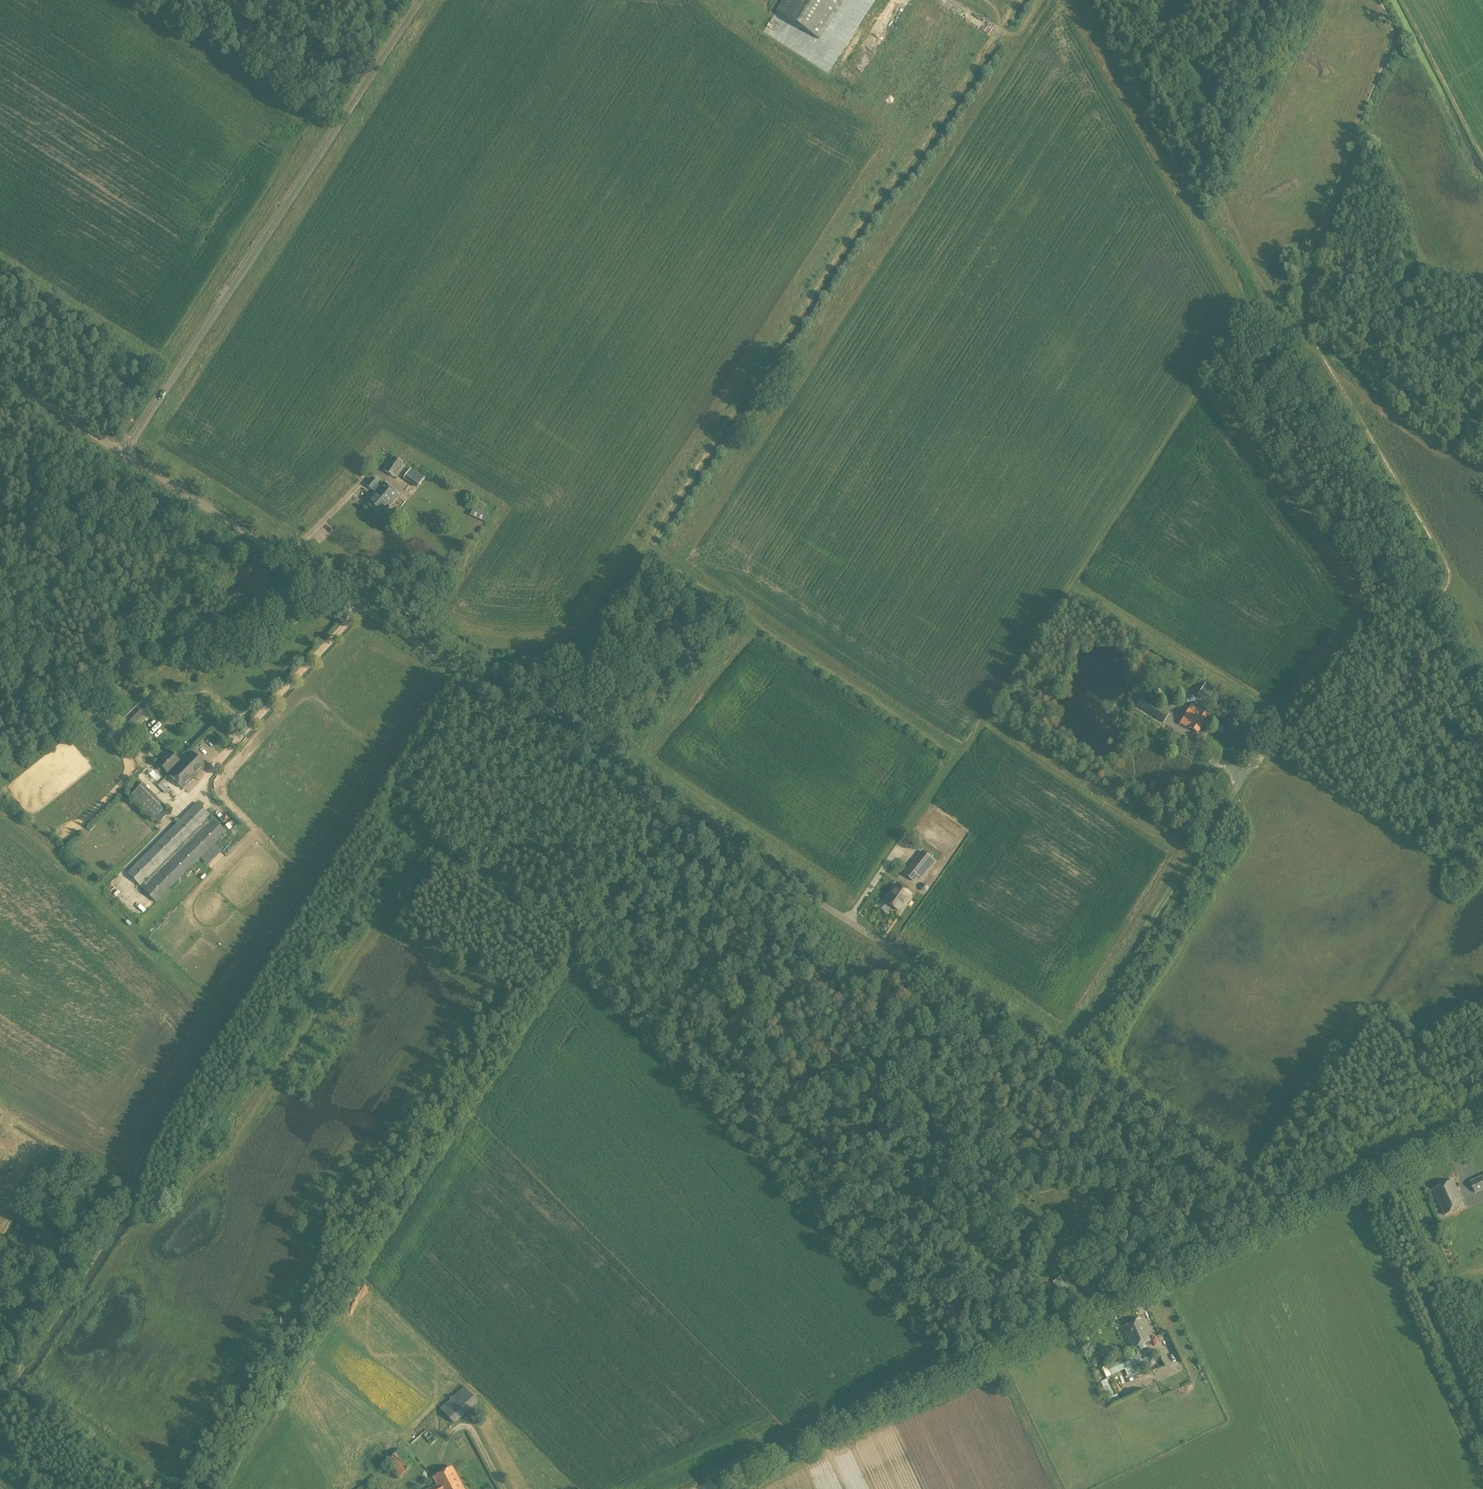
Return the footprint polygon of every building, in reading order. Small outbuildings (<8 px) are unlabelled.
[(776,11),(819,39),(844,0),(783,0),(776,11)] [(394,477),(403,464),(393,457),(384,470),(394,477)] [(417,489),(425,478),(411,468),(403,479),(417,489)] [(380,488),(376,485),(381,479),(375,475),(366,485),(371,490),(372,489),(376,492),(368,502),(382,514),(399,495),(385,482),(380,488)] [(484,522),(488,513),(474,507),(470,515),(484,522)] [(1207,702),(1215,689),(1203,682),(1195,695),(1207,702)] [(1163,723),(1169,714),(1151,703),(1145,712),(1163,723)] [(1199,732),(1209,715),(1193,705),(1182,722),(1199,732)] [(135,731),(149,716),(142,709),(127,723),(131,727),(135,731)] [(170,750),(158,762),(170,774),(184,789),(196,776),(207,766),(193,752),(182,762),(170,750)] [(154,819),(166,807),(143,784),(131,796),(154,819)] [(140,886),(143,889),(156,903),(227,832),(197,803),(127,873),(140,886)] [(915,882),(933,859),(922,851),(904,873),(915,882)] [(900,911),(912,894),(897,884),(885,901),(900,911)] [(1471,1182),(1475,1192),(1482,1189),(1482,1176),(1471,1182)] [(1445,1215),(1465,1206),(1453,1181),(1433,1190),(1445,1215)] [(1067,1297),(1073,1292),(1061,1276),(1055,1281),(1067,1297)] [(1147,1347),(1144,1342),(1151,1339),(1141,1319),(1124,1327),(1134,1347),(1138,1345),(1141,1350),(1147,1347)] [(1127,1357),(1107,1365),(1111,1375),(1125,1369),(1128,1376),(1135,1374),(1134,1371),(1142,1368),(1139,1363),(1141,1362),(1138,1355),(1128,1358),(1127,1357)] [(440,1409),(451,1420),(453,1418),(458,1423),(482,1401),(466,1385),(440,1409)] [(400,1477),(413,1463),(399,1449),(386,1463),(400,1477)] [(453,1467),(434,1477),(438,1484),(429,1488),(465,1488),(453,1467)]
